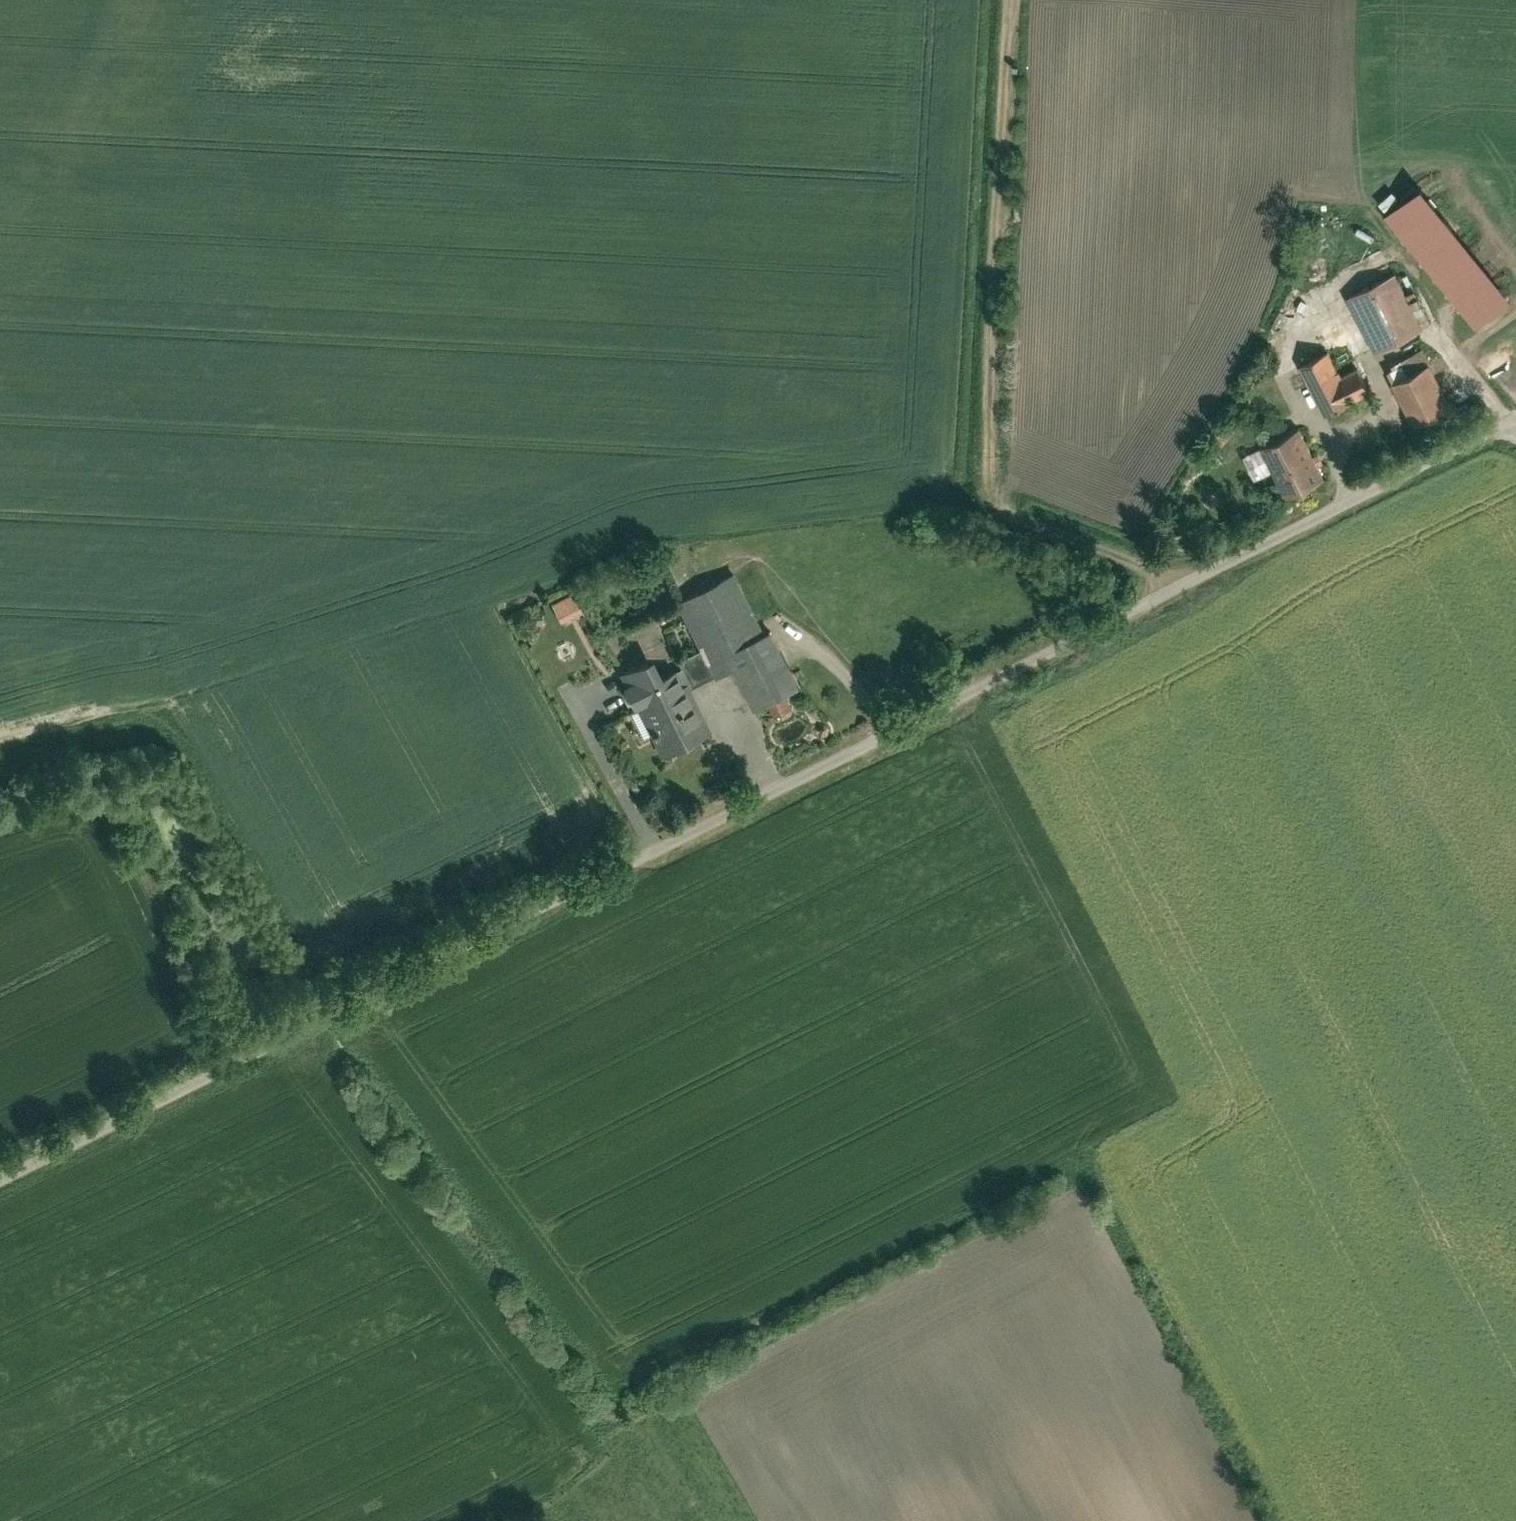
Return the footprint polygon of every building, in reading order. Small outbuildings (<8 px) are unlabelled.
[(1515,293),(1515,292),(1424,181),(1387,212),(1479,323),(1515,293)] [(1378,349),(1427,324),(1425,322),(1435,316),(1418,283),(1409,288),(1399,269),(1349,295),(1378,349)] [(1332,347),(1302,361),(1327,411),(1373,388),(1360,362),(1344,371),(1332,347)] [(1455,402),(1433,359),(1394,379),(1415,422),(1455,402)] [(1327,473),(1302,423),(1244,451),(1256,476),(1275,466),(1288,492),(1327,473)] [(768,626),(738,567),(677,598),(701,645),(681,656),(694,681),(715,671),(717,674),(737,663),(759,705),(770,699),(777,713),(796,703),(789,690),(805,682),(774,623),(768,626)] [(587,611),(574,588),(553,600),(566,623),(587,611)] [(712,727),(680,664),(663,673),(653,652),(621,668),(627,679),(624,680),(636,703),(638,702),(663,752),(712,727)]
